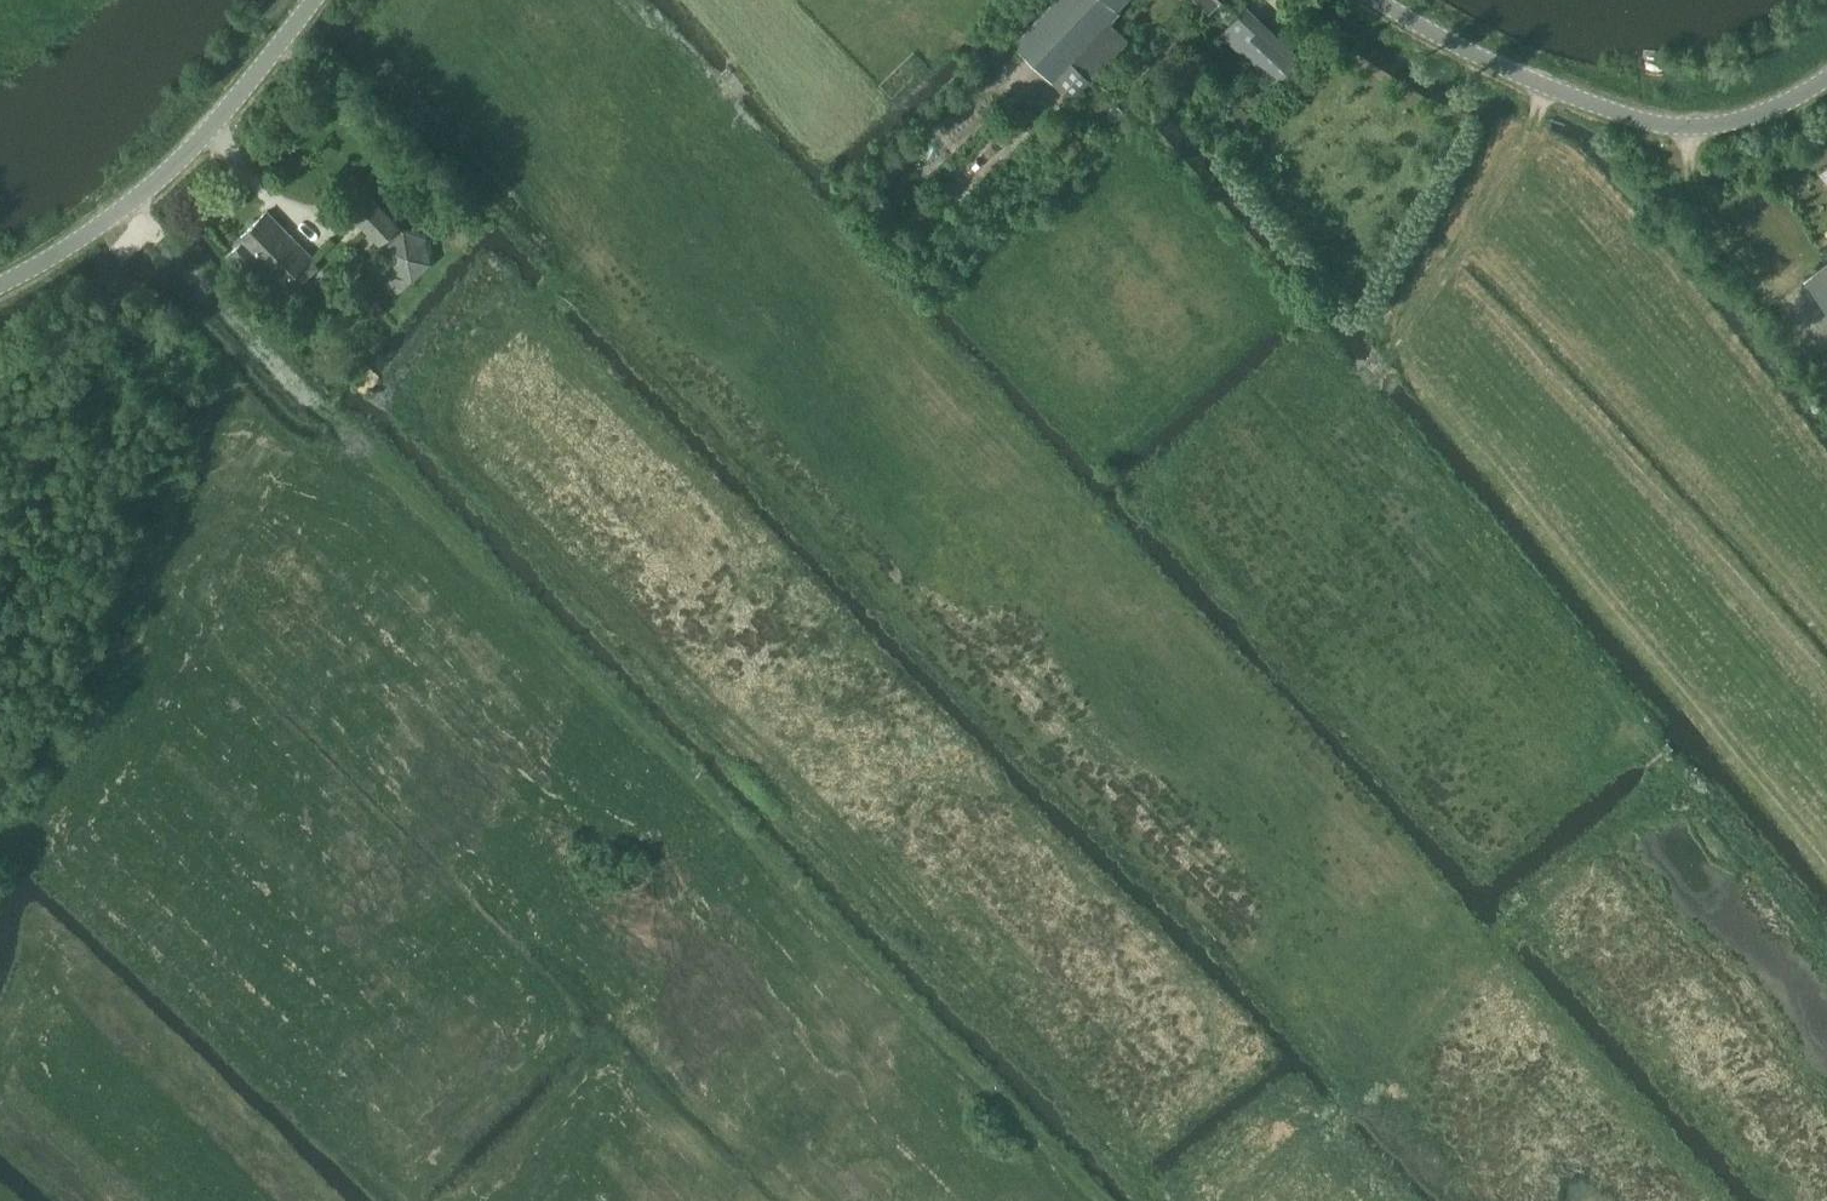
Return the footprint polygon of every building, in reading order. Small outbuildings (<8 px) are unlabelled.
[(1014,43),(1054,81),(1072,62),(1090,79),(1128,39),(1109,21),(1119,11),(1117,9),(1126,0),(1055,0),(1014,43)] [(1210,8),(1218,0),(1202,0),(1210,8)] [(1275,84),(1301,56),(1247,6),(1222,33),(1275,84)] [(370,197),(353,214),(379,242),(382,240),(386,245),(388,246),(387,246),(391,269),(413,277),(432,262),(427,239),(428,237),(406,229),(405,231),(404,232),(403,232),(370,197)] [(312,255),(268,210),(236,242),(240,247),(229,258),(246,274),(259,288),(270,277),(280,287),(282,285),(292,295),(321,265),(312,255)] [(1805,277),(1826,306),(1826,261),(1805,277)]
